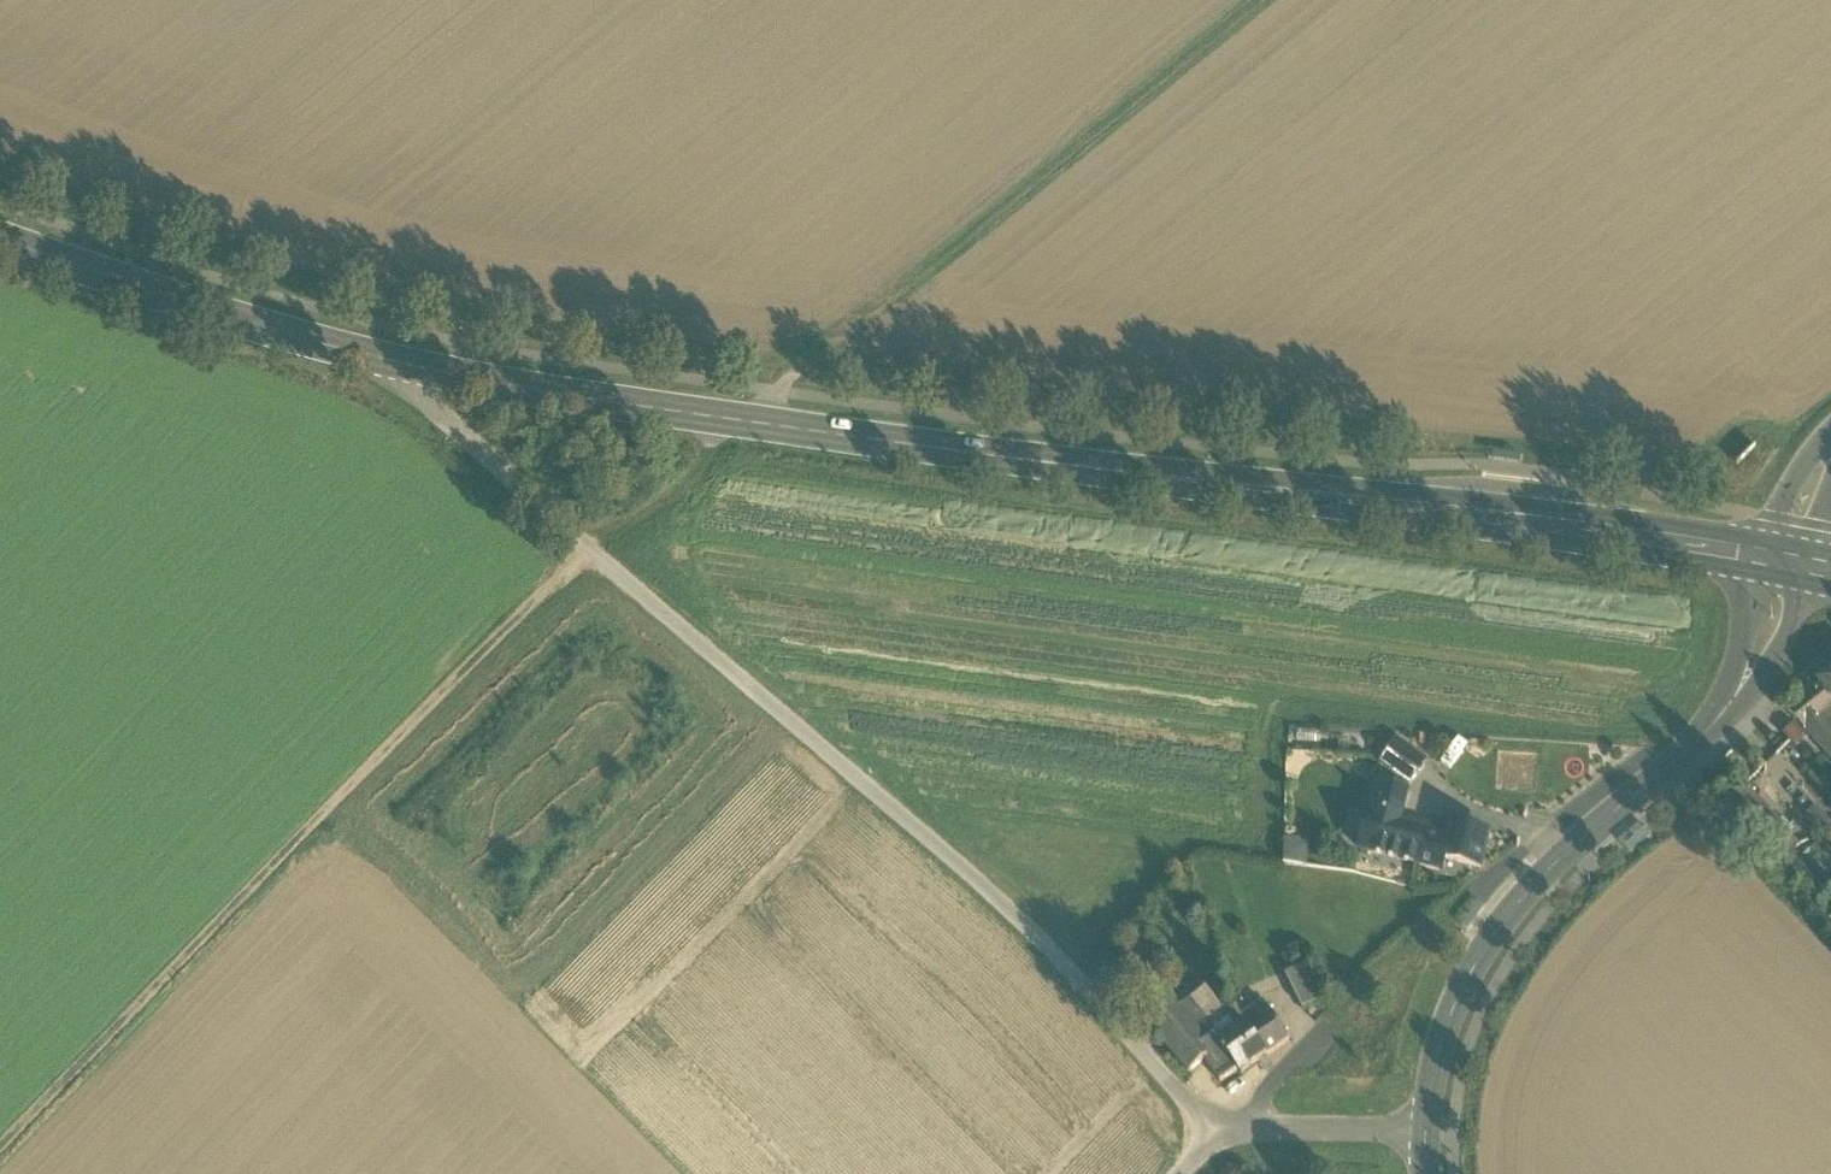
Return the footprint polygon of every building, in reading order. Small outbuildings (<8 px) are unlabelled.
[(1819,683),(1830,698),(1830,673),(1819,683)] [(1819,683),(1786,709),(1794,717),(1806,730),(1822,717),(1830,709),(1830,698),(1819,683)] [(1822,717),(1830,727),(1830,709),(1822,717)] [(1822,717),(1806,730),(1830,757),(1830,727),(1822,717)] [(1425,763),(1398,742),(1382,763),(1409,784),(1425,763)] [(1370,814),(1400,822),(1407,793),(1377,786),(1370,814)] [(1360,850),(1442,872),(1445,860),(1480,868),(1489,833),(1450,824),(1446,840),(1426,835),(1427,829),(1412,824),(1410,831),(1398,828),(1400,822),(1370,814),(1360,850)] [(1286,976),(1304,1011),(1328,999),(1310,963),(1286,976)] [(1133,1006),(1189,1072),(1203,1061),(1215,1050),(1179,1009),(1158,985),(1133,1006)] [(1240,1075),(1267,1056),(1244,1023),(1242,1016),(1237,1003),(1226,1011),(1208,986),(1179,1009),(1215,1050),(1203,1061),(1218,1083),(1236,1070),(1240,1075)] [(1263,1002),(1242,1016),(1244,1023),(1267,1056),(1290,1040),(1263,1002)]
